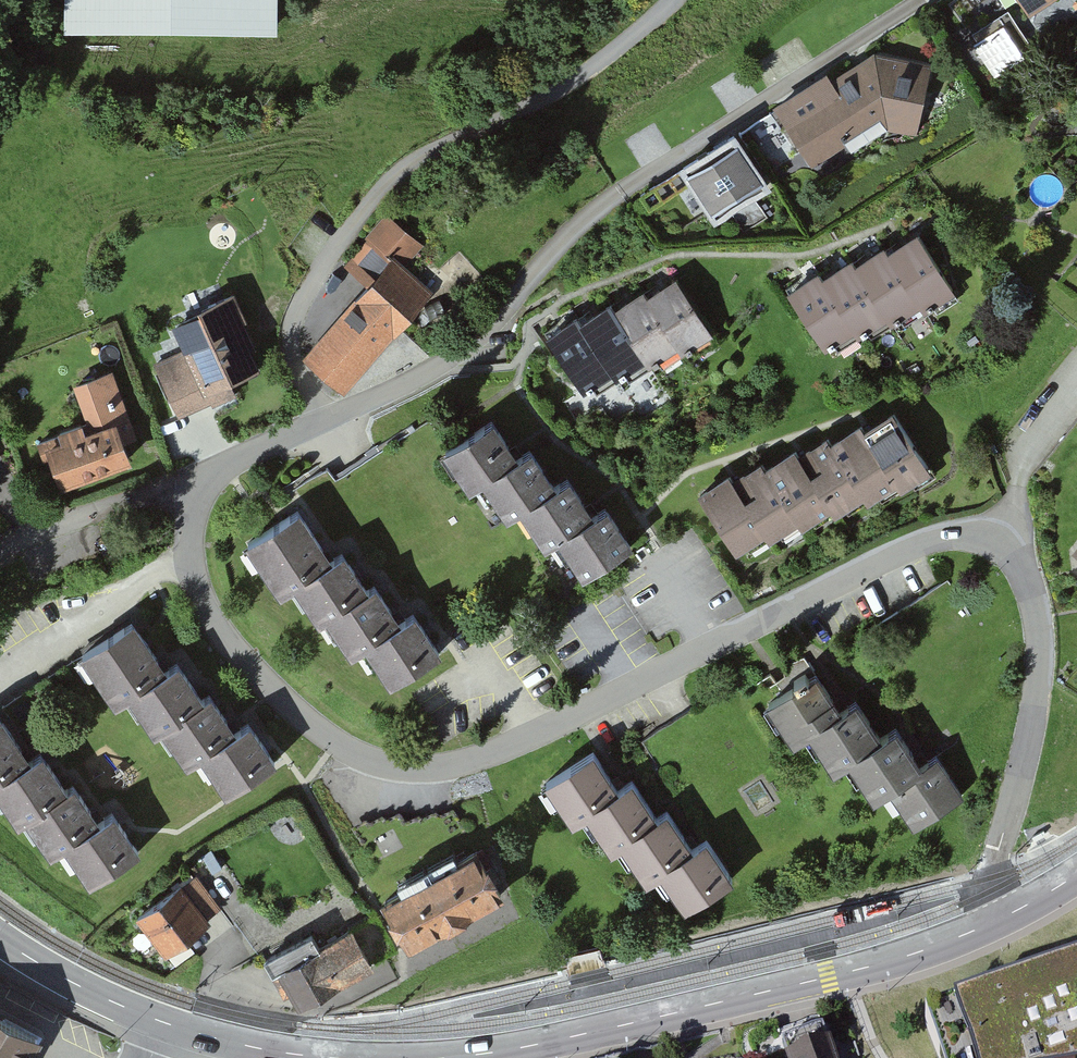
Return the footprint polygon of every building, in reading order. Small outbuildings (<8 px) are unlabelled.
[(57,39),(270,44),(270,0),(57,0),(57,39)] [(1024,27),(1066,0),(1006,0),(1024,27)] [(978,44),(996,73),(1025,56),(1008,26),(978,44)] [(869,60),(769,119),(806,177),(881,137),(915,141),(925,74),(869,60)] [(676,184),(712,238),(768,202),(732,146),(676,184)] [(298,373),(340,411),(431,308),(398,280),(418,257),(382,226),(336,278),(362,300),(298,373)] [(916,254),(888,271),(920,324),(924,330),(953,313),(920,261),(916,254)] [(884,265),(855,283),(887,335),(891,342),(920,324),(888,271),(884,265)] [(851,277),(821,295),(854,348),(857,353),(887,335),(855,283),(851,277)] [(823,368),(854,348),(821,295),(818,290),(787,309),(823,368)] [(672,296),(644,313),(676,366),(680,372),(708,354),(676,302),(672,296)] [(640,306),(610,324),(642,377),(647,384),(676,366),(644,313),(640,306)] [(179,365),(150,377),(174,433),(231,408),(227,399),(257,386),(249,369),(254,367),(229,308),(203,319),(206,325),(169,341),(179,365)] [(607,319),(577,337),(610,390),(613,395),(642,377),(610,324),(607,319)] [(579,409),(610,390),(577,337),(574,331),(542,351),(579,409)] [(107,389),(69,402),(85,446),(38,463),(55,509),(127,483),(119,459),(131,454),(107,389)] [(891,430),(862,449),(895,501),(898,506),(928,488),(891,430)] [(503,538),(514,531),(552,505),(527,468),(518,474),(495,439),(440,476),(470,520),(484,511),(503,538)] [(864,520),(895,501),(862,449),(859,443),(828,463),(860,515),(864,520)] [(824,456),(796,473),(828,526),(832,532),(860,515),(828,463),(824,456)] [(792,467),(763,484),(795,537),(799,544),(828,526),(796,473),(792,467)] [(759,479),(729,497),(762,550),(765,555),(795,537),(763,484),(759,479)] [(731,569),(762,550),(729,497),(726,492),(694,511),(731,569)] [(565,496),(552,505),(514,531),(544,574),(559,564),(585,601),(633,569),(602,523),(589,532),(565,496)] [(314,647),(323,641),(370,609),(347,575),(333,585),(297,532),(243,567),(280,621),(292,613),(314,647)] [(1066,566),(1076,575),(1076,551),(1066,566)] [(378,604),(370,609),(323,641),(349,680),(367,668),(393,707),(440,676),(415,638),(404,644),(378,604)] [(134,615),(80,651),(116,705),(130,696),(155,732),(161,728),(182,714),(180,711),(205,695),(180,657),(168,665),(134,615)] [(835,769),(871,742),(842,703),(829,713),(804,679),(753,716),(780,752),(795,742),(822,778),(835,769)] [(211,691),(205,695),(180,711),(182,714),(161,728),(186,766),(201,756),(225,792),(276,758),(250,719),(236,729),(211,691)] [(66,787),(42,749),(29,758),(0,712),(0,797),(17,823),(26,817),(47,804),(45,800),(66,787)] [(880,735),(871,742),(835,769),(861,804),(874,794),(901,830),(948,795),(918,754),(903,766),(880,735)] [(617,840),(660,810),(631,769),(616,780),(594,749),(542,785),(566,819),(579,810),(606,849),(617,840)] [(75,781),(66,787),(45,800),(47,804),(26,817),(51,856),(65,847),(89,884),(141,851),(114,809),(99,819),(75,781)] [(668,805),(660,810),(617,840),(645,880),(658,871),(684,909),(732,876),(703,834),(693,841),(668,805)] [(475,850),(386,900),(412,947),(502,897),(475,850)] [(187,884),(133,928),(164,966),(218,922),(187,884)] [(311,933),(263,958),(283,996),(290,992),(298,1008),(372,969),(351,930),(318,947),(311,933)] [(923,1022),(938,1057),(1076,1057),(1076,966),(923,1022)] [(785,1057),(852,1057),(848,1045),(835,1050),(831,1040),(829,1041),(821,1018),(780,1033),(788,1056),(785,1057)] [(35,1048),(0,1029),(0,1057),(29,1057),(35,1048)]
